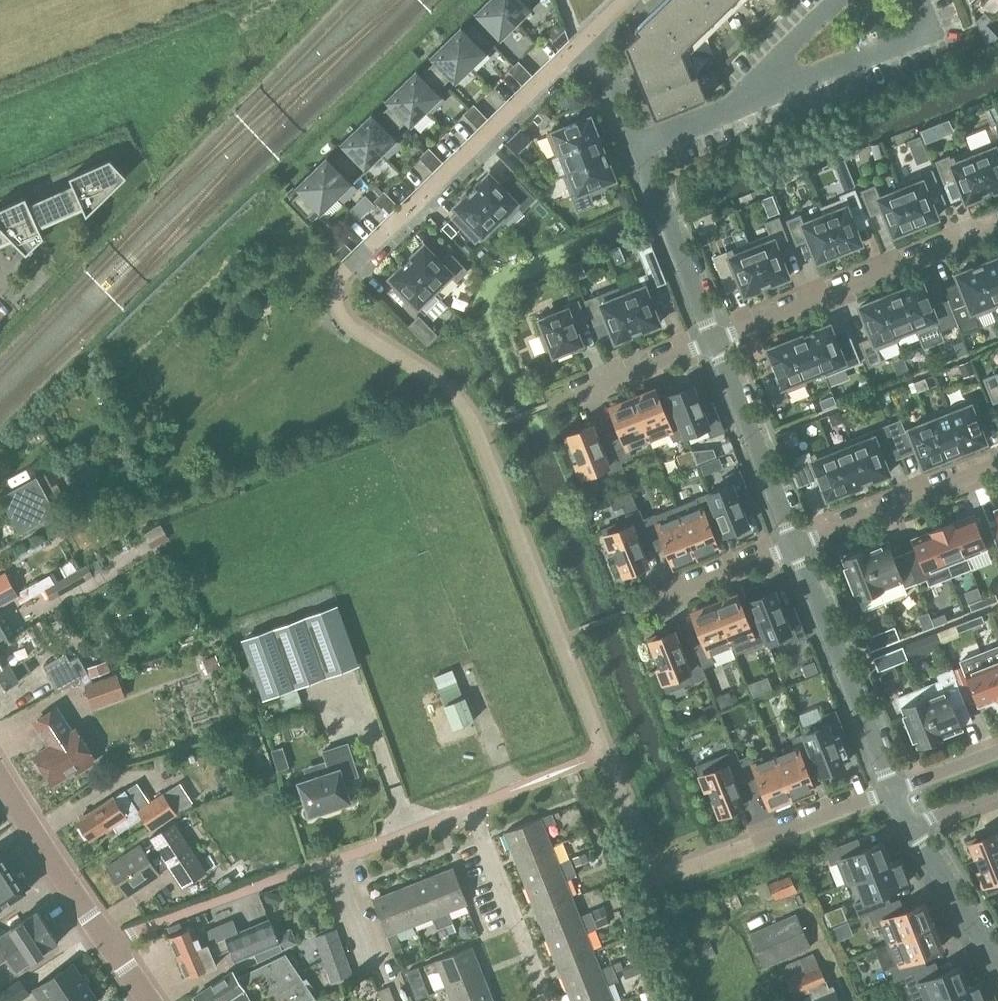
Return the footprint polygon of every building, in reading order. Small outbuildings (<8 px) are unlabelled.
[(515,22),(494,0),(489,0),(475,13),(478,16),(472,23),(489,40),(495,34),(499,38),(515,22)] [(515,22),(531,6),(528,3),(531,0),(494,0),(515,22)] [(625,45),(655,118),(707,98),(689,53),(743,0),(671,0),(625,45)] [(976,20),(980,31),(986,24),(992,19),(985,12),(976,20)] [(489,40),(472,23),(466,29),(463,25),(446,41),(470,66),(486,50),(483,46),(489,40)] [(986,24),(980,31),(985,44),(997,39),(997,37),(986,24)] [(569,39),(564,30),(552,42),(559,49),(569,39)] [(454,81),(470,66),(446,41),(430,56),(433,60),(427,66),(444,84),(451,78),(454,81)] [(520,73),(525,68),(518,61),(508,70),(515,78),(520,73)] [(438,90),(444,84),(427,66),(421,72),(418,68),(401,84),(425,109),(442,93),(438,90)] [(532,75),(525,68),(520,73),(515,78),(522,85),(532,75)] [(409,125),(425,109),(401,84),(385,100),(389,103),(382,109),(400,127),(406,121),(409,125)] [(481,111),(474,104),(464,114),(471,121),(481,111)] [(394,133),(400,127),(382,109),(376,115),(373,112),(357,128),(370,142),(381,152),(397,137),(394,133)] [(488,118),(481,111),(471,121),(478,128),(488,118)] [(538,113),(532,119),(538,124),(543,120),(544,119),(538,113)] [(561,153),(598,138),(590,117),(577,122),(565,126),(565,127),(547,134),(555,154),(556,156),(561,153)] [(941,137),(936,124),(921,131),(926,143),(941,137)] [(370,142),(357,128),(340,143),(344,147),(338,153),(355,171),(361,165),(364,168),(381,152),(370,142)] [(531,140),(521,130),(507,143),(517,153),(531,140)] [(923,146),(920,137),(909,141),(912,151),(923,146)] [(604,153),(598,138),(561,153),(556,156),(555,154),(551,156),(559,177),(563,175),(563,174),(569,172),(569,173),(607,158),(605,153),(604,153)] [(971,150),(988,193),(993,191),(997,189),(997,146),(995,147),(992,141),(971,150)] [(528,167),(506,144),(496,153),(518,176),(528,167)] [(878,144),(871,146),(875,158),(882,156),(878,144)] [(419,157),(426,164),(436,154),(429,147),(419,157)] [(983,195),(988,193),(971,150),(950,159),(949,156),(935,161),(945,185),(957,180),(966,202),(982,195),(983,195)] [(328,155),(312,171),(336,196),(352,180),(349,177),(355,171),(338,153),(332,159),(328,155)] [(443,162),(436,154),(426,164),(433,171),(443,162)] [(569,173),(563,175),(572,196),(578,211),(594,204),(590,194),(606,188),(604,183),(614,179),(608,163),(609,163),(607,158),(569,173)] [(11,237),(26,253),(44,237),(39,225),(82,206),(86,214),(127,176),(110,159),(70,177),(74,186),(30,206),(25,196),(0,208),(0,242),(11,237)] [(900,189),(915,226),(937,218),(933,208),(946,203),(932,169),(899,183),(897,184),(899,189),(900,189)] [(293,196),(292,197),(309,215),(316,208),(320,212),(336,196),(312,171),(296,187),(299,190),(293,196)] [(472,190),(504,223),(519,208),(520,208),(523,210),(535,198),(511,174),(500,185),(489,174),(479,183),(476,186),(472,190)] [(856,185),(852,175),(839,180),(843,190),(856,185)] [(900,189),(899,189),(881,197),(876,185),(861,191),(871,215),(883,210),(893,235),(915,226),(900,189)] [(825,215),(824,215),(839,252),(861,244),(855,228),(867,223),(854,189),(840,195),(842,200),(822,208),(825,215)] [(504,223),(472,190),(467,194),(468,194),(465,197),(455,206),(459,211),(452,218),(475,242),(499,219),(503,224),(504,223)] [(381,208),(391,198),(384,191),(374,201),(381,208)] [(365,195),(350,209),(360,219),(375,205),(365,195)] [(733,200),(737,209),(743,206),(740,197),(733,200)] [(398,205),(391,198),(381,208),(388,215),(398,205)] [(839,252),(824,215),(804,223),(801,215),(787,220),(796,245),(808,240),(817,261),(839,252)] [(424,222),(431,229),(437,222),(431,216),(424,222)] [(770,234),(749,243),(767,286),(772,284),(772,283),(788,277),(778,252),(791,247),(779,217),(765,222),(770,234)] [(448,222),(442,228),(451,237),(457,231),(448,222)] [(703,224),(696,227),(699,234),(706,231),(703,224)] [(345,242),(335,252),(342,259),(352,250),(345,242)] [(466,243),(462,247),(469,253),(473,249),(466,243)] [(761,288),(767,286),(749,243),(727,251),(714,257),(727,292),(741,286),(744,294),(760,288),(761,288)] [(407,261),(435,290),(451,274),(457,281),(468,271),(450,252),(440,261),(424,245),(411,257),(407,261)] [(661,269),(651,245),(638,250),(648,273),(648,274),(661,269)] [(977,266),(994,308),(996,308),(997,312),(997,260),(997,258),(983,264),(982,264),(977,266)] [(442,298),(435,290),(407,261),(403,265),(390,278),(398,286),(394,290),(406,302),(410,298),(425,314),(442,298)] [(946,285),(944,286),(949,299),(959,323),(963,333),(980,327),(975,316),(994,308),(977,266),(972,268),(956,274),(959,280),(946,285)] [(641,281),(620,290),(622,295),(637,333),(643,330),(659,323),(655,312),(660,310),(654,295),(648,297),(645,288),(665,280),(661,269),(648,274),(648,273),(639,277),(641,281)] [(574,284),(570,272),(560,276),(564,287),(574,284)] [(921,282),(901,290),(915,327),(918,333),(937,325),(939,331),(959,323),(949,299),(931,307),(921,282)] [(598,295),(585,300),(595,325),(607,320),(615,341),(632,334),(632,335),(637,333),(622,295),(620,290),(619,287),(598,295)] [(895,335),(896,335),(915,327),(901,290),(881,298),(895,335)] [(898,340),(896,335),(895,335),(881,298),(860,306),(872,337),(860,342),(869,366),(882,361),(877,349),(898,340)] [(578,300),(565,305),(566,309),(540,320),(545,333),(540,335),(546,351),(551,349),(554,355),(556,354),(557,357),(572,351),(570,348),(582,344),(577,332),(577,330),(588,325),(578,300)] [(409,325),(427,344),(437,334),(419,316),(409,325)] [(808,333),(823,370),(826,376),(860,362),(849,334),(835,340),(829,325),(814,331),(808,333)] [(803,335),(788,341),(803,378),(804,378),(823,370),(808,333),(803,335)] [(804,378),(803,378),(788,341),(768,349),(773,362),(772,362),(777,375),(765,380),(775,404),(789,398),(786,392),(806,383),(804,378)] [(954,345),(958,356),(969,352),(964,341),(954,345)] [(970,360),(960,364),(965,375),(974,372),(970,360)] [(997,373),(984,379),(993,403),(997,401),(997,373)] [(925,378),(914,382),(918,391),(928,387),(925,378)] [(677,411),(686,434),(708,426),(712,435),(724,430),(714,407),(703,412),(692,386),(689,387),(688,385),(672,391),(673,393),(669,395),(676,411),(677,411)] [(635,397),(633,398),(649,438),(671,430),(674,439),(686,434),(677,411),(676,411),(665,416),(655,389),(651,390),(650,388),(634,394),(635,397)] [(831,395),(818,400),(821,408),(834,403),(831,395)] [(621,433),(610,438),(613,447),(614,447),(619,461),(653,448),(649,439),(649,438),(633,398),(630,399),(629,396),(613,403),(614,405),(611,406),(621,433)] [(947,407),(964,450),(985,442),(980,429),(981,429),(976,417),(975,417),(968,399),(947,407)] [(929,421),(944,458),(964,450),(947,407),(927,416),(929,421)] [(839,412),(830,415),(833,424),(842,421),(839,412)] [(923,466),(944,458),(929,421),(905,431),(900,420),(887,425),(900,457),(917,450),(923,466)] [(887,425),(851,439),(868,482),(873,480),(889,474),(885,463),(900,457),(887,425)] [(623,470),(619,461),(614,447),(613,447),(602,452),(592,426),(583,429),(582,427),(566,433),(572,450),(575,449),(580,462),(577,464),(582,476),(607,466),(611,475),(623,470)] [(851,439),(831,447),(848,490),(863,484),(868,482),(851,439)] [(827,498),(848,490),(831,447),(811,455),(809,451),(786,460),(797,487),(819,479),(821,486),(822,486),(827,498)] [(710,461),(701,465),(704,474),(713,470),(710,461)] [(719,516),(718,517),(725,533),(728,532),(729,535),(745,528),(744,526),(747,524),(737,498),(749,494),(739,470),(727,475),(731,484),(709,493),(719,516)] [(0,496),(0,497),(20,533),(57,513),(37,476),(0,496)] [(680,516),(696,556),(698,556),(699,558),(716,552),(715,549),(718,548),(707,521),(718,517),(719,516),(709,493),(698,498),(676,506),(680,516)] [(654,515),(643,520),(648,534),(652,543),(663,539),(674,565),(696,556),(680,516),(676,506),(654,515)] [(648,534),(643,520),(639,510),(627,515),(628,519),(603,529),(610,547),(613,546),(619,559),(616,560),(623,577),(639,570),(638,568),(647,564),(637,538),(648,534)] [(956,520),(952,522),(966,557),(967,557),(987,549),(973,515),(957,521),(956,520)] [(64,528),(58,532),(60,536),(76,527),(71,517),(61,523),(64,528)] [(966,557),(952,522),(932,530),(951,577),(972,569),(967,557),(966,557)] [(930,585),(951,577),(932,530),(928,532),(911,539),(918,555),(908,559),(917,583),(927,579),(930,585)] [(21,558),(43,546),(40,541),(19,553),(21,558)] [(865,550),(886,602),(907,593),(905,588),(917,583),(908,559),(896,564),(887,541),(865,550)] [(887,605),(885,602),(886,602),(865,550),(842,559),(845,567),(844,567),(854,592),(855,592),(863,611),(885,602),(886,605),(887,605)] [(15,594),(20,604),(45,590),(51,600),(94,575),(88,565),(87,564),(55,583),(50,575),(15,594)] [(15,594),(5,575),(0,577),(0,602),(15,594)] [(965,593),(969,603),(982,598),(978,588),(965,593)] [(767,640),(767,642),(769,646),(791,637),(793,641),(805,636),(796,613),(784,617),(774,591),(770,593),(769,590),(753,596),(754,599),(751,600),(758,617),(767,640)] [(767,640),(758,617),(747,621),(736,594),(733,596),(732,593),(716,600),(717,602),(715,603),(732,647),(735,654),(767,642),(767,640)] [(997,600),(995,593),(982,598),(985,605),(997,600)] [(972,611),(985,605),(982,598),(969,603),(972,611)] [(691,643),(695,652),(701,667),(713,662),(710,655),(732,647),(715,603),(712,604),(711,602),(695,608),(696,611),(692,612),(703,639),(691,643)] [(265,697),(358,664),(338,606),(244,640),(265,697)] [(9,638),(16,634),(4,613),(0,615),(0,643),(9,638)] [(934,626),(947,620),(944,613),(931,618),(934,626)] [(968,619),(971,627),(985,622),(982,614),(968,619)] [(958,632),(971,627),(968,619),(955,625),(958,632)] [(9,638),(0,643),(0,690),(32,672),(24,659),(44,648),(31,625),(9,638)] [(895,627),(866,638),(871,651),(900,639),(895,627)] [(701,667),(695,652),(684,657),(673,631),(665,634),(664,632),(647,639),(654,655),(656,654),(662,668),(658,669),(667,691),(705,676),(701,667)] [(937,632),(921,639),(927,653),(943,646),(941,643),(937,632)] [(903,646),(873,658),(878,671),(908,659),(903,646)] [(981,653),(997,695),(997,646),(981,653)] [(65,653),(43,666),(57,691),(79,678),(79,677),(87,673),(78,656),(70,661),(65,653)] [(981,653),(961,661),(978,706),(995,700),(995,701),(997,699),(997,695),(981,653)] [(211,670),(220,667),(215,655),(206,658),(211,670)] [(91,677),(110,670),(106,661),(87,667),(91,677)] [(818,671),(814,661),(801,666),(806,676),(818,671)] [(952,669),(938,675),(940,680),(919,689),(939,739),(962,730),(953,707),(965,702),(952,669)] [(124,697),(116,674),(86,685),(92,702),(94,708),(124,697)] [(939,739),(919,689),(897,697),(904,715),(903,715),(913,740),(914,740),(917,747),(939,739)] [(464,698),(446,705),(455,729),(474,721),(464,698)] [(708,718),(720,714),(715,702),(703,707),(708,718)] [(72,732),(57,708),(35,722),(49,744),(50,746),(35,755),(37,759),(35,763),(40,770),(45,770),(53,783),(75,768),(77,772),(93,762),(91,758),(93,757),(75,730),(72,732)] [(814,757),(820,774),(821,774),(824,773),(824,775),(841,769),(840,766),(843,765),(833,739),(844,734),(835,711),(823,716),(824,719),(802,728),(804,734),(805,734),(814,757)] [(803,762),(814,757),(805,734),(804,734),(793,738),(795,744),(774,752),(792,797),(794,796),(795,799),(811,792),(810,790),(814,788),(807,773),(803,762)] [(306,780),(299,782),(310,815),(350,801),(343,780),(359,775),(348,743),(323,751),(326,760),(330,772),(306,780)] [(272,750),(278,770),(289,767),(283,747),(272,750)] [(732,779),(743,775),(738,760),(735,751),(697,766),(706,788),(709,786),(714,800),(712,801),(718,817),(735,811),(735,809),(734,808),(736,808),(743,805),(732,779)] [(738,760),(743,775),(744,774),(747,784),(759,779),(770,806),(773,805),(774,807),(790,801),(789,798),(792,797),(774,752),(752,761),(750,755),(738,760)] [(269,780),(265,769),(253,773),(257,784),(269,780)] [(125,790),(77,821),(90,840),(113,825),(118,833),(143,817),(151,830),(177,813),(176,812),(192,802),(179,783),(163,794),(138,810),(125,790)] [(504,832),(515,859),(551,845),(544,826),(555,822),(552,813),(504,832)] [(140,844),(107,867),(127,897),(160,875),(157,869),(166,863),(182,888),(207,871),(190,845),(183,850),(177,841),(184,836),(174,821),(155,834),(149,838),(152,842),(143,848),(140,844)] [(968,841),(974,858),(977,857),(982,870),(979,871),(987,893),(997,889),(997,844),(994,834),(985,837),(984,834),(968,841)] [(850,882),(856,879),(856,878),(891,864),(890,864),(882,842),(855,853),(851,841),(827,851),(832,863),(837,861),(846,883),(850,882)] [(551,845),(515,859),(525,885),(573,867),(570,858),(558,863),(551,845)] [(15,876),(0,851),(0,907),(32,887),(22,872),(15,876)] [(576,865),(588,860),(585,853),(573,858),(576,865)] [(597,858),(589,861),(591,866),(599,863),(597,858)] [(883,906),(879,895),(906,884),(904,881),(907,880),(900,863),(898,864),(896,861),(890,864),(891,864),(856,878),(856,879),(864,900),(855,904),(860,915),(869,912),(883,906)] [(573,867),(525,886),(536,912),(572,898),(565,879),(577,875),(573,867)] [(643,875),(640,867),(633,870),(636,877),(643,875)] [(426,879),(448,934),(456,931),(453,923),(453,922),(448,911),(467,903),(453,868),(426,879)] [(761,899),(773,894),(775,900),(797,891),(789,875),(768,884),(766,879),(755,884),(761,899)] [(426,879),(400,889),(414,924),(432,917),(437,929),(441,937),(448,934),(426,879)] [(167,886),(162,889),(166,896),(171,893),(167,886)] [(414,924),(400,889),(373,900),(387,935),(391,947),(400,943),(396,932),(414,924)] [(263,895),(267,902),(277,906),(281,895),(270,891),(263,895)] [(572,898),(536,912),(546,939),(594,920),(591,911),(580,916),(572,898)] [(883,920),(892,942),(933,925),(932,923),(934,922),(928,906),(925,907),(924,903),(897,914),(893,902),(883,906),(869,912),(874,924),(883,920)] [(604,906),(593,911),(596,919),(607,914),(604,906)] [(5,959),(13,971),(17,968),(17,969),(58,943),(37,911),(0,935),(0,963),(5,959)] [(796,914),(750,934),(764,966),(810,947),(796,914)] [(598,918),(594,920),(597,928),(609,923),(606,915),(598,918)] [(178,958),(185,973),(187,977),(217,965),(213,955),(230,949),(235,961),(254,954),(258,962),(282,950),(296,944),(291,934),(278,940),(270,919),(238,932),(229,935),(229,937),(185,955),(178,958)] [(194,926),(170,936),(178,958),(185,955),(229,937),(229,935),(238,932),(233,920),(198,934),(194,926)] [(546,939),(557,965),(593,951),(586,932),(598,928),(597,928),(594,920),(546,939)] [(830,938),(843,934),(840,922),(827,926),(830,938)] [(892,942),(887,943),(896,965),(891,967),(896,979),(905,975),(919,969),(915,958),(941,947),(933,925),(892,942)] [(315,936),(323,959),(343,952),(335,929),(315,936)] [(696,945),(702,957),(714,951),(709,939),(696,945)] [(400,943),(391,947),(394,954),(403,951),(400,943)] [(483,973),(472,946),(424,965),(427,973),(439,969),(446,987),(483,973)] [(557,965),(567,991),(615,972),(612,964),(601,969),(593,951),(557,965)] [(351,974),(343,952),(323,959),(331,981),(351,974)] [(227,1000),(274,1000),(275,1000),(272,997),(302,977),(285,953),(237,977),(246,989),(227,1000)] [(833,987),(829,989),(813,954),(780,969),(794,1000),(810,993),(810,995),(799,1000),(800,1000),(839,1000),(833,987)] [(619,961),(612,964),(615,972),(622,969),(619,961)] [(32,990),(40,1000),(45,1000),(47,999),(49,1000),(96,1000),(98,1000),(73,963),(32,990)] [(624,970),(627,978),(644,971),(641,963),(624,970)] [(968,988),(960,966),(933,977),(928,965),(919,969),(905,975),(916,1000),(937,1000),(969,988),(968,988)] [(422,978),(418,967),(407,972),(411,982),(422,978)] [(194,997),(197,1000),(227,1000),(246,989),(237,977),(233,971),(194,997)] [(571,1000),(613,1000),(606,985),(618,980),(615,972),(567,991),(571,1000)] [(493,1000),(483,973),(446,987),(452,1000),(490,1000),(493,1000)] [(316,999),(302,977),(272,997),(275,1000),(274,1000),(311,1000),(316,999)] [(20,981),(0,994),(0,1000),(18,1000),(29,994),(20,981)] [(968,988),(969,988),(937,1000),(984,1000),(978,987),(976,988),(974,985),(968,988)] [(902,992),(880,1000),(906,1000),(902,992)]
